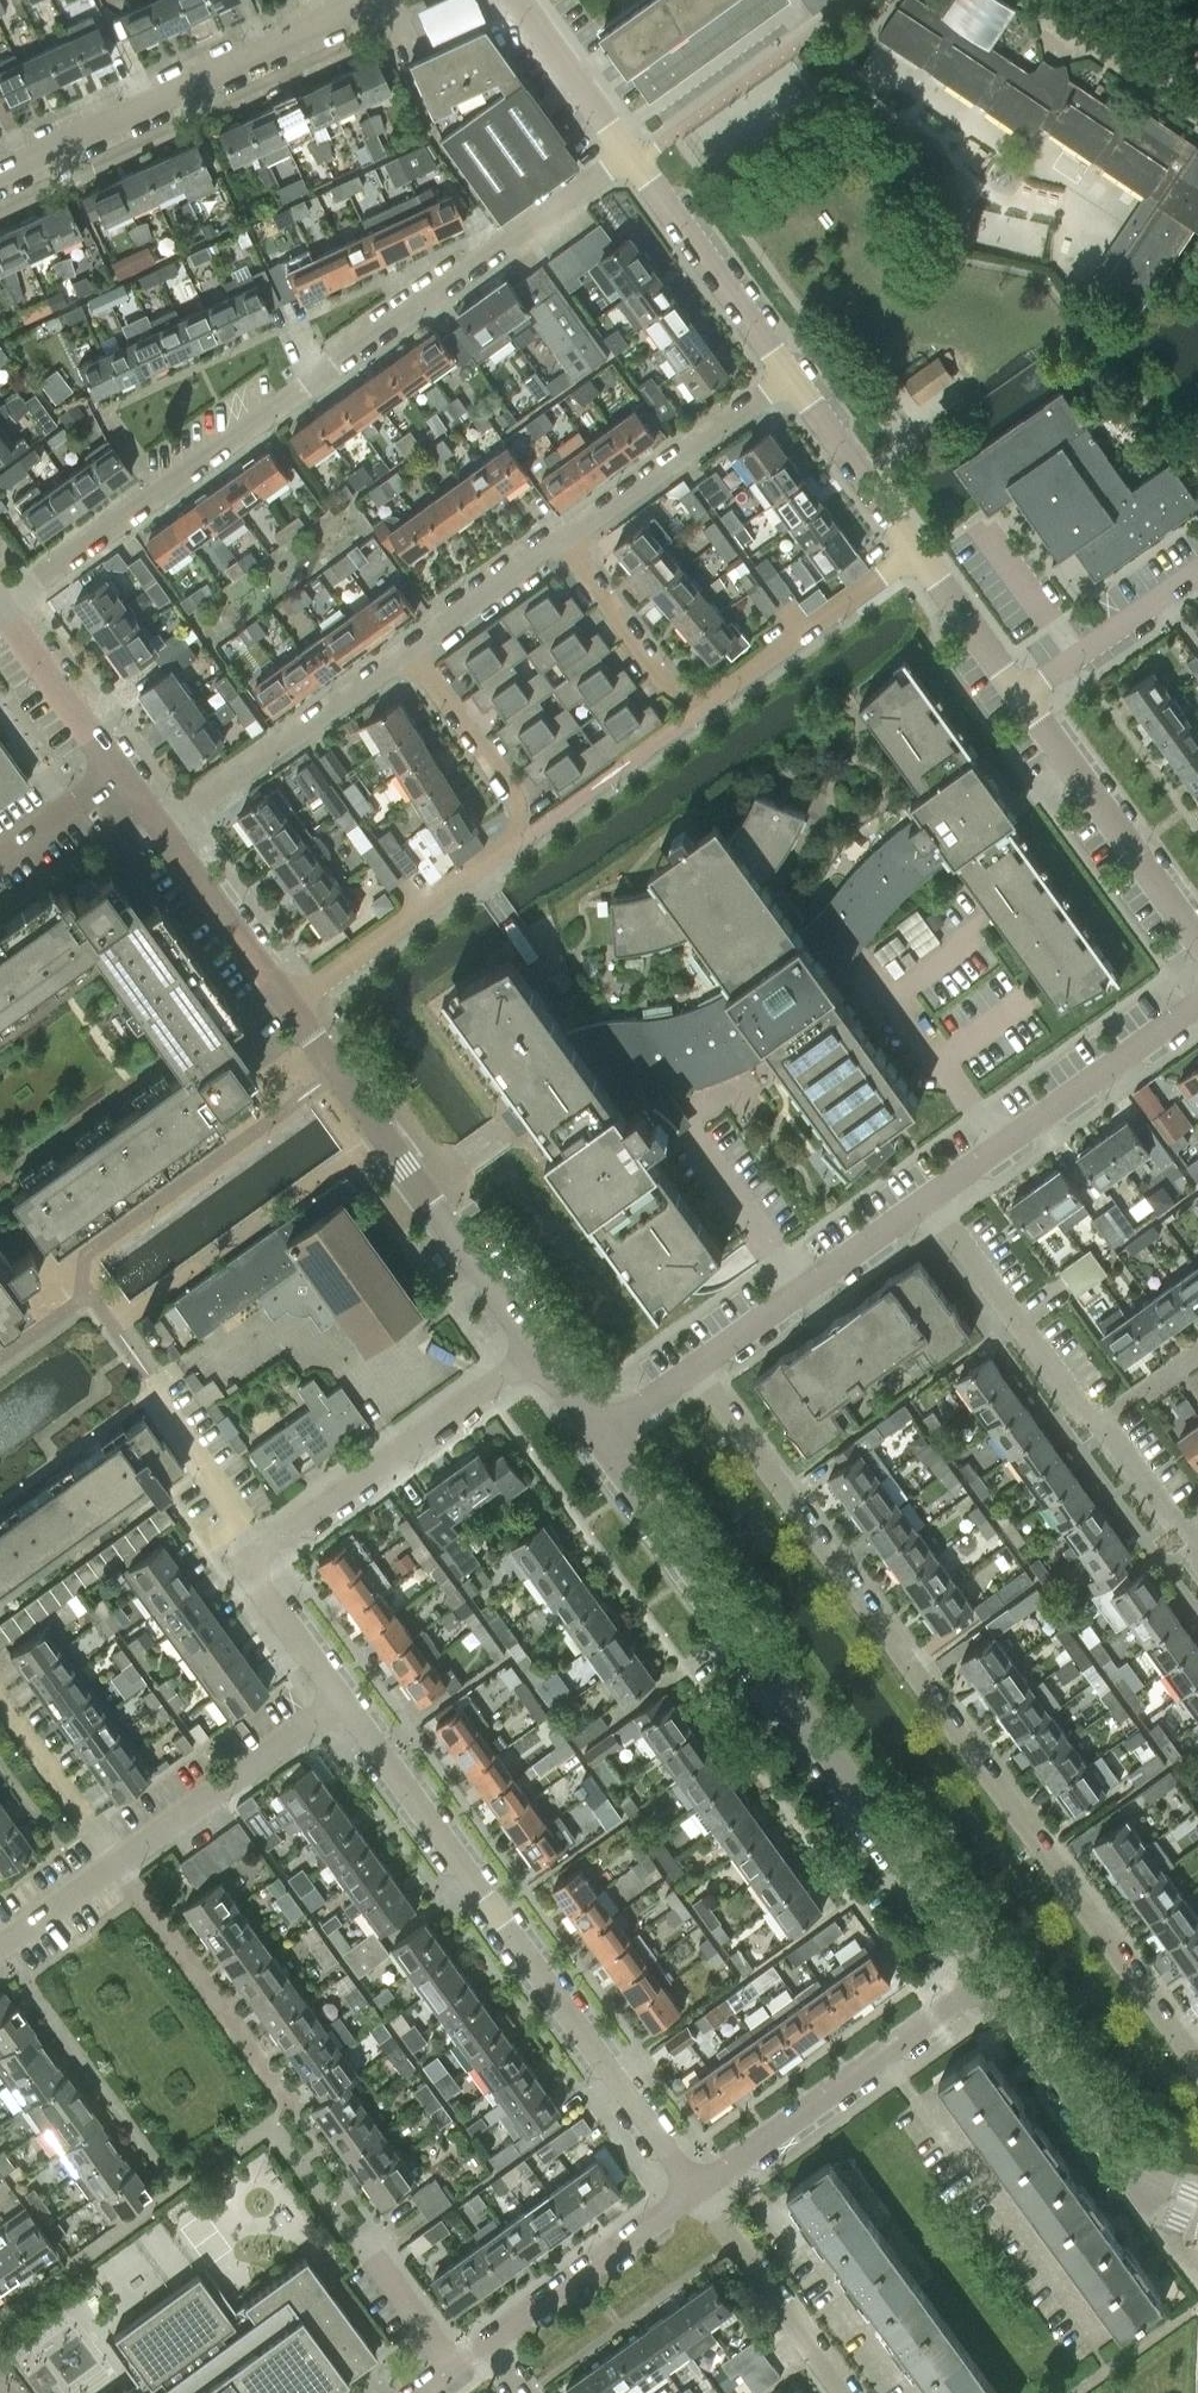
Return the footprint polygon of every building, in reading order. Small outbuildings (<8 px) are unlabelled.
[(145,3),(159,33),(185,21),(175,0),(151,0),(145,3)] [(211,9),(207,0),(175,0),(185,21),(211,9)] [(211,9),(230,0),(207,0),(211,9)] [(415,12),(434,52),(482,30),(486,27),(473,0),(440,0),(415,12)] [(631,68),(634,66),(638,72),(633,76),(650,101),(791,0),(643,0),(601,30),(630,69),(631,68)] [(813,13),(831,0),(804,0),(813,13)] [(991,47),(1017,9),(1004,0),(943,0),(936,10),(921,0),(905,0),(901,6),(899,5),(878,36),(1028,137),(1038,123),(1145,195),(1101,261),(1099,260),(1086,279),(1136,313),(1194,228),(1197,231),(1197,146),(1143,109),(1133,124),(1068,80),(1068,79),(1068,64),(1056,66),(1044,59),(1037,70),(1029,71),(1029,73),(991,47)] [(133,46),(159,33),(145,3),(118,15),(133,46)] [(83,69),(110,56),(90,15),(64,28),(69,38),(83,69)] [(439,135),(499,217),(576,162),(521,85),(510,70),(482,30),(434,52),(408,65),(439,135)] [(57,81),(83,69),(69,38),(43,50),(57,81)] [(43,50),(18,62),(17,62),(31,93),(57,81),(43,50)] [(17,62),(18,62),(14,53),(0,60),(0,96),(5,106),(31,93),(17,62)] [(374,59),(347,72),(362,103),(388,90),(374,59)] [(347,72),(321,84),(336,115),(362,103),(347,72)] [(321,84),(295,96),(310,127),(336,115),(321,84)] [(295,96),(270,108),(284,139),(310,127),(295,96)] [(270,108),(244,120),(258,151),(284,139),(270,108)] [(367,115),(375,133),(384,129),(379,112),(368,115),(367,115)] [(358,121),(368,136),(375,133),(367,115),(358,121)] [(258,151),(244,120),(217,132),(231,163),(258,151)] [(316,141),(324,157),(332,153),(327,137),(316,141)] [(324,157),(316,141),(316,140),(306,146),(316,161),(324,157)] [(193,143),(167,156),(181,187),(208,174),(193,143)] [(397,156),(402,168),(407,179),(435,166),(422,145),(397,156)] [(167,156),(141,168),(155,199),(181,187),(167,156)] [(383,163),(389,174),(402,168),(397,156),(383,163)] [(264,164),(272,181),(280,177),(275,160),(264,163),(264,164)] [(255,170),(264,185),(272,181),(264,164),(255,170)] [(141,168),(115,180),(129,211),(155,199),(141,168)] [(349,194),(364,187),(358,174),(343,181),(349,194)] [(129,211),(115,180),(89,192),(90,194),(81,198),(90,218),(99,214),(103,223),(129,211)] [(329,188),(335,201),(349,194),(343,181),(329,188)] [(429,187),(414,194),(434,236),(462,223),(448,194),(435,200),(429,187)] [(434,236),(414,194),(387,206),(407,248),(434,236)] [(187,199),(195,217),(204,213),(198,196),(187,199)] [(178,205),(188,220),(195,217),(187,199),(178,205)] [(294,219),(309,212),(303,199),(287,206),(294,219)] [(65,203),(39,215),(53,246),(79,234),(65,203)] [(407,248),(387,206),(360,219),(366,232),(380,261),(407,248)] [(39,215),(13,228),(27,259),(53,246),(39,215)] [(135,223),(143,241),(152,237),(147,220),(136,223),(135,223)] [(126,230),(136,244),(143,241),(135,223),(126,230)] [(600,224),(587,233),(604,256),(614,249),(616,247),(600,224)] [(13,265),(27,259),(13,228),(0,233),(0,268),(1,271),(15,300),(22,297),(13,265)] [(353,274),(380,261),(366,232),(339,244),(353,274)] [(604,256),(587,233),(574,243),(591,266),(604,256)] [(591,266),(574,243),(561,252),(578,275),(591,266)] [(326,286),(353,274),(339,244),(312,257),(326,286)] [(193,265),(211,256),(205,245),(188,253),(193,265)] [(609,271),(626,295),(656,274),(639,250),(622,262),(614,249),(604,256),(613,268),(609,271)] [(578,275),(561,252),(548,262),(565,284),(578,275)] [(125,254),(109,262),(116,278),(133,271),(125,254)] [(58,259),(67,277),(75,273),(70,255),(59,259),(58,259)] [(298,299),(326,286),(312,257),(286,270),(281,260),(267,267),(283,301),(296,295),(298,299)] [(49,266),(59,280),(67,277),(58,259),(49,266)] [(160,280),(178,271),(173,260),(155,269),(160,280)] [(555,395),(574,380),(608,356),(543,266),(513,288),(507,280),(483,297),(505,328),(505,327),(512,337),(532,322),(566,369),(546,383),(555,395)] [(268,313),(266,309),(279,303),(263,268),(234,281),(232,277),(222,282),(228,295),(242,325),(268,313)] [(137,277),(142,288),(160,280),(155,269),(137,277)] [(7,304),(15,300),(1,271),(0,271),(6,284),(0,288),(0,294),(7,304)] [(626,295),(644,320),(674,298),(656,274),(626,295)] [(71,282),(77,297),(91,291),(84,276),(71,282)] [(110,305),(128,296),(122,282),(104,291),(110,305)] [(87,299),(93,313),(110,305),(104,291),(87,299)] [(59,292),(45,299),(51,310),(64,304),(59,292)] [(228,295),(203,307),(217,337),(242,325),(228,295)] [(480,344),(481,345),(505,328),(483,297),(459,314),(464,322),(452,331),(471,357),(479,352),(476,347),(480,344)] [(662,344),(663,345),(692,324),(674,298),(644,320),(662,344)] [(72,321),(85,315),(80,304),(67,310),(72,321)] [(179,318),(178,319),(192,349),(217,337),(203,307),(179,318)] [(192,349),(178,319),(179,318),(174,308),(147,320),(152,331),(153,330),(167,361),(192,349)] [(670,355),(680,369),(710,347),(692,324),(663,345),(662,344),(653,351),(661,361),(670,355)] [(609,346),(622,336),(615,327),(602,337),(609,346)] [(152,331),(128,342),(142,372),(167,361),(153,330),(152,331)] [(456,362),(462,364),(471,357),(452,331),(441,339),(436,332),(411,350),(430,376),(432,379),(456,362)] [(622,336),(609,346),(615,355),(628,345),(622,336)] [(128,342),(103,354),(117,384),(142,372),(128,342)] [(685,376),(698,395),(728,373),(710,347),(680,369),(672,376),(677,383),(685,376)] [(411,350),(388,367),(407,393),(430,376),(411,350)] [(77,366),(91,396),(117,384),(103,354),(77,366)] [(904,382),(916,399),(951,374),(938,357),(904,382)] [(388,367),(364,384),(383,410),(407,393),(388,367)] [(72,392),(56,370),(38,383),(55,405),(72,392)] [(638,386),(644,395),(657,385),(651,376),(638,386)] [(580,384),(591,399),(601,391),(591,377),(580,384)] [(380,431),(371,419),(383,410),(364,384),(341,401),(360,427),(369,439),(380,431)] [(583,405),(591,399),(580,384),(572,390),(583,405)] [(676,411),(657,385),(644,395),(663,421),(676,411)] [(1131,487),(1061,389),(953,465),(988,514),(1003,504),(1002,503),(1015,494),(1059,557),(1073,547),(1095,578),(1197,505),(1197,501),(1169,461),(1131,487)] [(2,402),(8,412),(21,402),(15,393),(2,402)] [(449,402),(459,415),(468,408),(458,395),(449,402)] [(509,406),(519,419),(532,409),(522,396),(509,406)] [(341,401),(317,418),(336,444),(360,427),(341,401)] [(8,412),(2,402),(0,403),(0,418),(8,412)] [(21,402),(8,412),(14,419),(27,410),(21,402)] [(452,420),(459,415),(449,402),(442,407),(452,420)] [(1123,412),(1134,426),(1141,421),(1131,406),(1123,412)] [(472,417),(482,431),(493,424),(483,410),(472,417)] [(534,418),(544,432),(555,425),(544,410),(534,418)] [(437,411),(427,418),(438,434),(443,431),(448,427),(437,411)] [(635,411),(612,428),(632,455),(655,438),(635,411)] [(336,444),(317,418),(293,436),(312,462),(336,444)] [(525,424),(536,438),(544,432),(534,418),(525,424)] [(21,434),(11,441),(0,425),(0,462),(27,442),(21,434)] [(53,447),(69,436),(63,426),(46,438),(53,447)] [(612,428),(589,444),(609,472),(632,455),(612,428)] [(402,436),(412,449),(420,443),(411,430),(402,436)] [(788,455),(771,430),(739,454),(756,478),(788,455)] [(395,441),(405,454),(412,449),(402,436),(395,441)] [(434,444),(444,458),(454,451),(444,437),(434,444)] [(425,450),(435,465),(444,458),(434,444),(425,450)] [(585,489),(609,472),(589,444),(566,461),(565,462),(585,489)] [(110,445),(87,461),(107,488),(130,472),(110,445)] [(484,464),(503,492),(527,474),(507,447),(484,464)] [(585,489),(565,462),(566,461),(556,447),(543,457),(553,470),(542,478),(562,506),(585,489)] [(33,448),(18,459),(25,469),(40,457),(33,448)] [(270,453),(246,470),(264,496),(288,478),(270,453)] [(756,478),(774,501),(806,478),(788,455),(756,478)] [(25,469),(18,459),(0,472),(0,483),(4,488),(27,472),(25,469)] [(84,504),(107,488),(87,461),(65,477),(84,504)] [(354,470),(364,484),(373,477),(363,464),(354,470)] [(481,508),(503,492),(484,464),(461,481),(481,508)] [(246,470),(222,487),(241,513),(264,496),(246,470)] [(347,475),(357,489),(364,484),(354,470),(347,475)] [(388,477),(398,491),(408,484),(397,470),(388,477)] [(697,484),(714,508),(726,500),(708,475),(697,484)] [(62,520),(84,504),(65,477),(42,493),(62,520)] [(379,484),(389,498),(398,491),(388,477),(379,484)] [(791,526),(791,525),(823,502),(806,478),(774,501),(785,517),(777,522),(784,531),(791,526)] [(457,525),(481,508),(461,481),(437,498),(457,525)] [(62,520),(42,493),(35,484),(12,501),(39,537),(62,520)] [(216,531),(241,513),(222,487),(197,505),(216,531)] [(680,496),(697,520),(709,512),(691,488),(680,496)] [(437,498),(415,514),(434,542),(457,525),(437,498)] [(808,549),(840,525),(823,502),(791,525),(791,526),(808,549)] [(197,505),(173,522),(192,548),(216,531),(197,505)] [(731,531),(743,523),(732,508),(720,516),(731,531)] [(410,559),(434,542),(415,514),(392,531),(384,519),(374,527),(391,549),(399,544),(410,559)] [(615,547),(634,570),(664,544),(673,537),(654,514),(615,547)] [(298,516),(285,525),(294,537),(307,527),(298,516)] [(714,544),(725,536),(714,521),(703,529),(714,544)] [(192,548),(173,522),(148,540),(167,567),(192,548)] [(743,523),(731,531),(743,547),(754,539),(743,523)] [(282,546),(294,537),(285,525),(273,534),(282,546)] [(808,549),(825,573),(857,550),(840,525),(808,549)] [(725,536),(714,544),(725,560),(737,552),(725,536)] [(683,567),(664,544),(634,570),(653,592),(683,567)] [(250,551),(237,560),(245,572),(259,562),(250,551)] [(340,559),(350,573),(359,566),(349,552),(340,559)] [(766,580),(778,571),(767,556),(755,565),(766,580)] [(129,566),(145,588),(156,579),(140,557),(129,566)] [(341,579),(350,573),(340,559),(331,565),(341,579)] [(233,581),(245,572),(237,560),(225,569),(233,581)] [(653,592),(671,614),(702,589),(683,567),(653,592)] [(738,577),(749,592),(761,584),(750,569),(738,577)] [(795,595),(778,571),(766,580),(783,603),(795,595)] [(171,599),(156,579),(145,588),(159,608),(171,599)] [(76,604),(92,625),(123,603),(107,581),(76,604)] [(556,602),(551,595),(555,593),(547,581),(501,615),(513,632),(515,635),(530,625),(543,642),(574,619),(584,612),(570,593),(556,602)] [(761,584),(749,592),(766,616),(777,607),(761,584)] [(396,585),(372,602),(392,629),(416,612),(396,585)] [(188,596),(196,607),(209,598),(201,586),(188,596)] [(302,586),(293,592),(304,606),(313,600),(302,586)] [(720,611),(702,589),(671,614),(690,637),(720,611)] [(294,613),(304,606),(293,592),(285,598),(294,613)] [(372,602),(349,619),(369,646),(392,629),(372,602)] [(140,625),(123,603),(92,625),(108,648),(140,625)] [(739,633),(720,611),(690,637),(709,660),(724,647),(732,657),(750,641),(742,631),(739,633)] [(247,626),(257,639),(267,633),(256,619),(247,626)] [(349,619),(326,636),(346,663),(369,646),(349,619)] [(583,639),(578,632),(581,630),(574,619),(543,642),(528,653),(540,669),(542,672),(557,661),(569,678),(600,655),(610,648),(597,630),(583,639)] [(186,643),(178,632),(157,648),(140,625),(108,648),(127,674),(154,654),(160,662),(186,643)] [(513,632),(499,643),(487,625),(444,656),(457,674),(471,664),(476,672),(473,674),(481,685),(482,686),(514,663),(528,653),(515,635),(513,632)] [(248,646),(257,639),(247,626),(238,632),(248,646)] [(323,679),(346,663),(326,636),(303,652),(323,679)] [(189,693),(175,674),(197,657),(186,643),(160,662),(168,673),(141,694),(157,715),(189,693)] [(303,652),(280,669),(300,696),(323,679),(303,652)] [(1196,676),(1197,675),(1197,659),(1195,654),(1186,661),(1196,676)] [(610,676),(605,668),(608,666),(600,655),(569,678),(554,689),(566,705),(568,708),(583,697),(594,713),(595,714),(627,691),(637,684),(624,666),(610,676)] [(540,669),(525,680),(514,663),(482,686),(481,685),(470,692),(484,711),(497,701),(503,708),(499,710),(507,721),(508,723),(540,699),(554,689),(542,672),(540,669)] [(300,696),(280,669),(257,686),(276,713),(300,696)] [(795,837),(806,813),(756,792),(749,808),(740,823),(730,837),(718,820),(690,840),(684,832),(672,841),(678,849),(650,869),(662,885),(646,891),(629,894),(612,896),(616,950),(643,947),(669,940),(695,930),(734,984),(728,989),(728,990),(725,992),(722,994),(703,1003),(684,1011),(664,1015),(643,1018),(625,1018),(606,1019),(588,1023),(580,1025),(572,1028),(566,1031),(512,956),(462,984),(464,987),(451,994),(447,989),(445,990),(527,1103),(516,1110),(524,1123),(531,1118),(532,1119),(536,1116),(558,1145),(548,1152),(569,1180),(566,1182),(660,1311),(662,1309),(661,1308),(701,1271),(723,1251),(660,1163),(662,1162),(650,1146),(677,1127),(678,1127),(679,1126),(679,1125),(669,1115),(663,1110),(658,1106),(671,1092),(685,1087),(708,1082),(731,1074),(752,1064),(773,1052),(788,1072),(835,1135),(821,1145),(849,1175),(846,1179),(847,1180),(900,1132),(898,1130),(895,1132),(890,1125),(917,1106),(833,991),(838,987),(829,975),(843,965),(853,955),(861,945),(870,935),(878,925),(893,906),(910,889),(929,873),(951,857),(955,862),(963,856),(1060,989),(1052,995),(1061,1007),(1106,982),(1105,980),(1104,980),(1100,974),(1111,965),(1090,936),(1083,941),(1076,930),(1083,925),(1069,907),(1062,912),(1055,901),(1062,896),(1049,878),(1041,883),(1034,872),(1041,867),(1028,849),(1021,854),(1013,843),(1020,838),(1008,822),(1017,816),(996,787),(999,786),(914,669),(903,678),(898,672),(899,671),(897,670),(859,705),(868,717),(876,711),(930,786),(911,800),(921,814),(915,818),(890,837),(866,858),(845,882),(831,900),(816,916),(799,931),(762,881),(780,860),(795,837)] [(1141,716),(1170,695),(1153,671),(1124,693),(1141,716)] [(214,684),(226,701),(238,693),(226,676),(214,684)] [(637,712),(632,705),(635,702),(627,691),(595,714),(607,731),(592,741),(607,761),(664,720),(650,702),(637,712)] [(206,716),(189,693),(157,715),(174,739),(206,716)] [(235,714),(244,726),(256,718),(238,693),(226,701),(226,702),(206,716),(174,739),(192,764),(223,740),(215,729),(235,714)] [(1158,740),(1188,719),(1170,695),(1141,716),(1158,740)] [(566,705),(552,716),(540,699),(508,723),(507,721),(497,729),(510,747),(523,737),(528,744),(525,747),(533,758),(534,759),(566,736),(580,726),(581,725),(568,708),(566,705)] [(367,722),(383,747),(417,727),(401,701),(367,722)] [(1197,748),(1197,733),(1188,719),(1158,740),(1176,764),(1197,748)] [(432,752),(417,727),(383,747),(399,772),(432,752)] [(592,741),(592,742),(578,752),(566,736),(534,759),(533,758),(523,765),(536,783),(550,773),(555,780),(552,783),(559,794),(607,761),(592,741)] [(25,781),(0,746),(0,799),(25,781)] [(337,780),(348,772),(331,748),(319,756),(337,780)] [(1197,786),(1197,748),(1176,764),(1193,789),(1197,786)] [(448,777),(432,752),(399,772),(414,797),(448,777)] [(314,760),(291,777),(308,801),(331,784),(314,760)] [(414,797),(429,821),(464,802),(448,777),(414,797)] [(354,804),(366,796),(366,795),(354,780),(343,789),(354,804)] [(239,814),(256,838),(288,815),(271,791),(239,814)] [(325,801),(336,816),(348,808),(337,792),(325,801)] [(354,804),(366,820),(377,811),(366,795),(366,796),(354,804)] [(429,821),(445,847),(460,839),(480,828),(464,802),(429,821)] [(336,816),(348,832),(360,824),(348,808),(336,816)] [(305,839),(288,815),(256,838),(274,862),(305,839)] [(378,837),(389,852),(400,844),(389,829),(378,837)] [(274,862),(291,886),(323,863),(305,839),(274,862)] [(469,855),(460,839),(445,847),(455,864),(460,861),(465,858),(466,858),(469,855)] [(360,849),(372,865),(383,856),(372,841),(360,849)] [(417,867),(400,844),(389,852),(406,875),(417,867)] [(383,856),(372,865),(388,888),(400,879),(383,856)] [(291,886),(308,909),(340,887),(323,863),(291,886)] [(0,919),(0,1176),(43,1235),(46,1240),(51,1246),(53,1248),(222,1125),(215,1116),(222,1110),(221,1108),(216,1101),(231,1091),(232,1092),(232,1093),(233,1092),(232,1090),(238,1085),(239,1087),(240,1087),(240,1086),(239,1085),(252,1075),(253,1074),(248,1066),(236,1049),(222,1030),(236,1019),(238,1018),(156,904),(154,905),(139,915),(125,896),(108,872),(106,873),(92,882),(91,881),(91,880),(90,881),(91,883),(85,888),(84,886),(83,886),(83,887),(84,888),(70,898),(65,892),(63,890),(55,895),(48,885),(0,919)] [(340,887),(308,909),(325,934),(357,911),(340,887)] [(544,981),(555,996),(573,983),(562,968),(544,981)] [(1178,1082),(1187,1094),(1197,1087),(1197,1088),(1197,1067),(1178,1082)] [(1169,1141),(1181,1132),(1165,1109),(1153,1118),(1169,1141)] [(1103,1138),(1125,1169),(1149,1152),(1160,1167),(1173,1158),(1146,1123),(1135,1131),(1127,1121),(1103,1138)] [(1188,1142),(1181,1132),(1169,1141),(1176,1150),(1188,1142)] [(1125,1169),(1103,1138),(1079,1156),(1101,1186),(1125,1169)] [(1186,1164),(1193,1174),(1197,1170),(1197,1156),(1186,1164)] [(1073,1223),(1091,1211),(1083,1200),(1060,1169),(1036,1187),(1058,1217),(1065,1212),(1073,1223)] [(2,1263),(26,1247),(27,1248),(32,1256),(34,1258),(40,1254),(51,1246),(46,1240),(43,1235),(0,1176),(0,1260),(2,1263)] [(337,1317),(358,1347),(414,1307),(340,1203),(355,1192),(350,1185),(344,1177),(171,1301),(197,1338),(256,1296),(272,1318),(289,1306),(304,1310),(318,1330),(337,1317)] [(1033,1235),(1058,1217),(1036,1187),(1011,1205),(1033,1235)] [(1104,1210),(1124,1238),(1137,1230),(1116,1201),(1104,1210)] [(1092,1218),(1112,1247),(1124,1238),(1104,1210),(1092,1218)] [(1139,1235),(1146,1244),(1160,1234),(1154,1225),(1139,1235)] [(1126,1245),(1132,1254),(1146,1244),(1139,1235),(1126,1245)] [(13,1314),(16,1312),(15,1311),(24,1305),(18,1296),(23,1292),(25,1291),(24,1289),(23,1289),(17,1281),(33,1269),(35,1267),(30,1260),(34,1258),(32,1256),(27,1248),(26,1247),(2,1263),(0,1260),(0,1324),(13,1314)] [(1090,1250),(1084,1254),(1059,1272),(1067,1283),(1097,1261),(1090,1250)] [(797,1435),(809,1451),(856,1417),(842,1398),(911,1348),(925,1367),(972,1333),(960,1316),(955,1303),(951,1304),(919,1260),(902,1272),(890,1277),(881,1287),(848,1311),(836,1316),(827,1326),(794,1350),(782,1355),(773,1365),(756,1378),(788,1422),(786,1425),(797,1435)] [(1076,1295),(1100,1277),(1106,1273),(1097,1261),(1067,1283),(1076,1295)] [(1195,1312),(1197,1310),(1197,1268),(1197,1267),(1174,1283),(1195,1312)] [(1195,1312),(1174,1283),(1151,1300),(1172,1329),(1195,1312)] [(1172,1329),(1151,1300),(1128,1317),(1149,1346),(1172,1329)] [(145,1328),(153,1322),(147,1314),(139,1320),(145,1328)] [(1149,1346),(1128,1317),(1104,1334),(1124,1363),(1149,1346)] [(171,1360),(172,1359),(180,1354),(170,1340),(161,1346),(171,1360)] [(956,1381),(974,1405),(1007,1382),(989,1357),(956,1381)] [(202,1384),(192,1370),(183,1376),(193,1390),(202,1384)] [(247,1450),(248,1451),(275,1489),(367,1423),(339,1384),(325,1395),(311,1376),(296,1387),(309,1406),(247,1450)] [(208,1380),(202,1384),(193,1390),(205,1406),(220,1396),(208,1380)] [(992,1431),(1025,1407),(1007,1382),(974,1405),(992,1431)] [(1174,1406),(1181,1416),(1194,1410),(1185,1398),(1174,1406)] [(223,1414),(213,1400),(205,1406),(205,1407),(215,1421),(223,1414)] [(875,1425),(884,1438),(913,1416),(904,1404),(875,1425)] [(1010,1455),(1042,1432),(1025,1407),(992,1431),(1010,1455)] [(923,1416),(936,1434),(945,1427),(933,1409),(923,1416)] [(181,1465),(162,1439),(159,1441),(142,1417),(0,1520),(0,1583),(142,1480),(155,1499),(169,1489),(162,1480),(181,1466),(181,1465)] [(884,1438),(875,1425),(834,1455),(843,1467),(829,1477),(847,1502),(880,1479),(880,1478),(890,1471),(873,1447),(884,1438)] [(1179,1438),(1197,1465),(1197,1425),(1179,1438)] [(936,1434),(946,1448),(956,1441),(945,1427),(936,1434)] [(245,1445),(235,1431),(227,1437),(237,1451),(245,1445)] [(1042,1432),(1010,1455),(1028,1480),(1060,1457),(1042,1432)] [(453,1469),(477,1503),(502,1484),(510,1495),(526,1483),(504,1452),(488,1464),(479,1450),(453,1469)] [(931,1460),(941,1475),(951,1467),(941,1453),(931,1460)] [(1045,1504),(1077,1481),(1060,1457),(1028,1480),(1045,1504)] [(959,1465),(971,1482),(981,1475),(968,1459),(959,1465)] [(950,1486),(959,1480),(960,1479),(951,1467),(941,1475),(950,1486)] [(477,1503),(453,1469),(427,1488),(435,1500),(420,1511),(464,1573),(481,1561),(452,1521),(477,1503)] [(971,1482),(982,1498),(992,1491),(981,1475),(971,1482)] [(880,1479),(847,1502),(866,1528),(899,1505),(880,1479)] [(1077,1481),(1045,1504),(1062,1528),(1095,1505),(1077,1481)] [(899,1505),(866,1528),(884,1553),(917,1530),(899,1505)] [(968,1511),(978,1525),(987,1519),(976,1505),(968,1511)] [(1069,1559),(1079,1552),(1112,1529),(1095,1505),(1062,1528),(1072,1542),(1062,1550),(1069,1559)] [(152,1516),(161,1528),(173,1520),(164,1507),(152,1516)] [(994,1514),(1006,1532),(1016,1525),(1004,1507),(994,1514)] [(161,1528),(152,1516),(139,1525),(148,1538),(161,1528)] [(406,1535),(415,1529),(406,1517),(398,1524),(406,1535)] [(978,1525),(987,1538),(996,1531),(987,1519),(978,1525)] [(530,1572),(564,1548),(545,1522),(511,1546),(530,1572)] [(148,1538),(139,1525),(127,1535),(136,1547),(148,1538)] [(1006,1532),(1017,1546),(1027,1539),(1016,1525),(1006,1532)] [(415,1529),(406,1535),(414,1547),(423,1541),(415,1529)] [(1130,1554),(1112,1529),(1079,1552),(1097,1577),(1091,1581),(1098,1591),(1125,1572),(1119,1562),(1130,1554)] [(341,1539),(344,1543),(319,1561),(337,1585),(374,1558),(354,1530),(341,1539)] [(903,1580),(936,1556),(917,1530),(884,1553),(903,1580)] [(136,1547),(127,1535),(114,1544),(123,1556),(136,1547)] [(136,1592),(176,1563),(160,1542),(120,1571),(136,1592)] [(123,1556),(114,1544),(101,1553),(110,1565),(123,1556)] [(548,1598),(582,1574),(564,1548),(530,1572),(548,1598)] [(110,1565),(101,1553),(88,1562),(98,1575),(110,1565)] [(922,1605),(954,1582),(936,1556),(903,1580),(922,1605)] [(1029,1563),(1041,1580),(1051,1572),(1039,1556),(1029,1563)] [(374,1558),(337,1585),(353,1608),(379,1590),(391,1581),(374,1558)] [(98,1575),(88,1562),(76,1572),(85,1584),(98,1575)] [(151,1613),(191,1584),(176,1563),(136,1592),(151,1613)] [(448,1576),(440,1564),(431,1570),(440,1582),(448,1576)] [(973,1608),(982,1620),(1033,1583),(1024,1571),(973,1608)] [(85,1584),(76,1572),(63,1581),(72,1593),(85,1584)] [(1041,1580),(1051,1594),(1061,1587),(1051,1572),(1041,1580)] [(1130,1621),(1162,1598),(1144,1573),(1112,1596),(1130,1621)] [(472,1574),(462,1581),(471,1595),(481,1588),(472,1575),(472,1574)] [(567,1623),(600,1599),(582,1574),(548,1598),(567,1623)] [(457,1587),(448,1576),(440,1582),(448,1594),(457,1587)] [(72,1593),(63,1581),(50,1590),(59,1602),(72,1593)] [(973,1608),(954,1582),(922,1605),(941,1631),(973,1608)] [(166,1634),(206,1605),(191,1584),(151,1613),(166,1634)] [(986,1625),(994,1636),(1045,1600),(1036,1588),(986,1625)] [(59,1602),(50,1590),(38,1599),(47,1612),(59,1602)] [(370,1632),(396,1613),(379,1590),(353,1608),(370,1632)] [(102,1617),(112,1610),(102,1596),(93,1603),(102,1617)] [(1162,1598),(1130,1621),(1147,1645),(1180,1622),(1162,1598)] [(47,1612),(38,1599),(25,1608),(34,1621),(47,1612)] [(585,1649),(619,1625),(600,1599),(567,1623),(585,1649)] [(102,1617),(93,1603),(83,1610),(93,1623),(102,1617)] [(181,1655),(221,1626),(206,1605),(166,1634),(181,1655)] [(34,1621),(25,1608),(12,1618),(21,1630),(34,1621)] [(102,1617),(112,1630),(121,1623),(112,1610),(102,1617)] [(473,1629),(482,1622),(474,1611),(465,1617),(473,1629)] [(396,1613),(370,1632),(387,1655),(413,1636),(396,1613)] [(490,1620),(499,1633),(509,1626),(500,1613),(490,1620)] [(102,1617),(93,1623),(103,1637),(112,1630),(102,1617)] [(12,1618),(0,1627),(0,1628),(8,1639),(21,1630),(12,1618)] [(504,1653),(482,1622),(473,1629),(495,1659),(504,1653)] [(1147,1645),(1165,1669),(1197,1646),(1180,1622),(1147,1645)] [(24,1674),(63,1645),(47,1624),(8,1652),(24,1674)] [(604,1674),(637,1650),(619,1625),(585,1649),(604,1674)] [(1078,1632),(1091,1649),(1101,1642),(1088,1625),(1078,1632)] [(221,1626),(181,1655),(196,1675),(236,1647),(221,1626)] [(499,1633),(509,1647),(519,1640),(509,1626),(499,1633)] [(430,1660),(442,1651),(425,1627),(413,1636),(387,1655),(404,1678),(430,1660)] [(0,1628),(0,1645),(8,1639),(0,1628)] [(136,1656),(145,1649),(135,1636),(126,1643),(136,1656)] [(980,1686),(1013,1662),(994,1636),(961,1660),(980,1686)] [(1064,1643),(1074,1657),(1084,1650),(1074,1636),(1064,1643)] [(1091,1649),(1101,1664),(1111,1657),(1101,1642),(1091,1649)] [(39,1695),(78,1666),(63,1645),(24,1674),(39,1695)] [(1165,1669),(1183,1694),(1197,1684),(1197,1648),(1197,1646),(1165,1669)] [(120,1647),(111,1654),(120,1667),(130,1660),(120,1647)] [(196,1675),(212,1696),(251,1668),(236,1647),(196,1675)] [(145,1669),(155,1663),(145,1649),(136,1656),(145,1669)] [(637,1650),(604,1674),(622,1700),(656,1676),(637,1650)] [(1082,1669),(1091,1663),(1093,1662),(1084,1650),(1074,1657),(1082,1669)] [(1071,1659),(1055,1670),(1064,1683),(1080,1671),(1071,1659)] [(139,1674),(130,1660),(120,1667),(130,1681),(139,1674)] [(430,1660),(404,1678),(421,1702),(446,1684),(451,1691),(463,1683),(451,1666),(440,1674),(430,1660)] [(524,1668),(536,1685),(546,1677),(535,1661),(524,1668)] [(1032,1688),(1031,1687),(1013,1662),(980,1686),(999,1712),(1032,1688)] [(78,1666),(39,1695),(54,1715),(93,1687),(78,1666)] [(251,1668),(212,1696),(227,1718),(267,1689),(251,1668)] [(1114,1681),(1126,1698),(1136,1690),(1123,1673),(1114,1681)] [(156,1684),(166,1698),(175,1691),(165,1677),(156,1684)] [(536,1685),(546,1700),(557,1693),(546,1677),(536,1685)] [(514,1686),(522,1697),(533,1690),(525,1678),(514,1686)] [(1051,1714),(1049,1712),(1061,1704),(1043,1678),(1031,1687),(1032,1688),(999,1712),(1018,1738),(1051,1714)] [(1183,1694),(1197,1715),(1197,1684),(1183,1694)] [(54,1715),(69,1736),(108,1708),(93,1687),(54,1715)] [(1100,1695),(1110,1709),(1121,1701),(1111,1687),(1100,1695)] [(150,1709),(160,1702),(150,1689),(141,1695),(150,1709)] [(531,1710),(540,1703),(542,1702),(533,1690),(522,1697),(531,1710)] [(1126,1698),(1136,1713),(1147,1705),(1136,1690),(1126,1698)] [(175,1691),(166,1698),(175,1711),(185,1704),(175,1691)] [(454,1747),(479,1729),(489,1722),(467,1691),(436,1713),(441,1720),(436,1723),(454,1747)] [(693,1727),(674,1701),(673,1702),(666,1692),(613,1731),(584,1752),(592,1763),(617,1745),(619,1748),(644,1730),(659,1752),(693,1727)] [(1120,1722),(1129,1715),(1130,1714),(1121,1701),(1110,1709),(1120,1722)] [(160,1702),(150,1709),(160,1722),(170,1715),(160,1702)] [(108,1708),(69,1736),(84,1757),(123,1728),(108,1708)] [(600,1712),(570,1734),(580,1747),(610,1725),(600,1712)] [(1036,1763),(1069,1739),(1051,1714),(1018,1738),(1036,1763)] [(197,1721),(188,1728),(198,1742),(207,1735),(197,1721)] [(1171,1739),(1171,1738),(1159,1722),(1149,1730),(1161,1746),(1171,1739)] [(548,1732),(557,1744),(567,1737),(558,1725),(548,1732)] [(659,1752),(678,1777),(712,1753),(693,1727),(659,1752)] [(99,1778),(139,1749),(123,1728),(84,1757),(99,1778)] [(479,1729),(454,1747),(470,1771),(496,1752),(479,1729)] [(172,1739),(183,1753),(192,1746),(182,1732),(172,1739)] [(560,1760),(574,1751),(576,1749),(567,1737),(557,1744),(557,1745),(552,1749),(560,1760)] [(1036,1763),(1054,1788),(1087,1764),(1069,1739),(1036,1763)] [(1160,1746),(1171,1761),(1181,1753),(1171,1739),(1161,1746),(1160,1746)] [(154,1771),(139,1749),(99,1778),(115,1799),(154,1771)] [(496,1752),(470,1771),(487,1794),(513,1776),(496,1752)] [(678,1777),(696,1803),(730,1778),(712,1753),(678,1777)] [(1128,1774),(1136,1785),(1165,1764),(1156,1753),(1128,1774)] [(593,1764),(610,1788),(621,1780),(604,1756),(593,1764)] [(1087,1764),(1054,1788),(1073,1814),(1106,1790),(1087,1764)] [(284,1823),(331,1790),(314,1766),(280,1790),(289,1803),(268,1819),(258,1806),(244,1816),(261,1840),(275,1829),(276,1830),(284,1823)] [(1140,1790),(1150,1803),(1178,1782),(1169,1769),(1140,1790)] [(1196,1770),(1185,1778),(1197,1794),(1197,1793),(1197,1773),(1196,1770)] [(582,1780),(590,1791),(600,1784),(592,1772),(582,1780)] [(513,1776),(487,1794),(504,1818),(530,1799),(513,1776)] [(715,1828),(748,1804),(749,1804),(730,1778),(696,1803),(688,1809),(706,1835),(715,1829),(715,1828)] [(599,1804),(607,1798),(609,1796),(600,1784),(590,1791),(599,1804)] [(304,1823),(314,1837),(347,1813),(331,1790),(284,1823),(291,1833),(304,1823)] [(619,1800),(628,1813),(638,1806),(629,1793),(619,1800)] [(530,1799),(504,1818),(521,1841),(547,1822),(530,1799)] [(14,1824),(0,1804),(0,1834),(14,1824)] [(733,1854),(767,1830),(748,1804),(715,1828),(715,1829),(733,1854)] [(628,1813),(638,1827),(648,1820),(638,1806),(628,1813)] [(322,1867),(331,1860),(364,1836),(347,1813),(314,1837),(324,1850),(318,1855),(317,1860),(322,1867)] [(1094,1843),(1113,1869),(1146,1845),(1145,1845),(1127,1819),(1094,1843)] [(238,1820),(234,1824),(226,1829),(243,1852),(255,1844),(238,1820)] [(547,1822),(521,1841),(538,1865),(564,1846),(547,1822)] [(32,1849),(14,1824),(0,1834),(0,1872),(32,1849)] [(226,1829),(218,1835),(215,1837),(231,1861),(243,1852),(226,1829)] [(261,1840),(267,1849),(282,1838),(276,1830),(275,1829),(261,1840)] [(752,1880),(785,1855),(767,1830),(733,1854),(752,1880)] [(348,1883),(381,1859),(364,1836),(331,1860),(348,1883)] [(203,1846),(220,1869),(231,1861),(215,1837),(203,1846)] [(1165,1872),(1164,1871),(1174,1863),(1155,1837),(1145,1845),(1146,1845),(1113,1869),(1132,1895),(1165,1872)] [(632,1848),(640,1859),(649,1853),(641,1842),(632,1848)] [(655,1851),(665,1864),(675,1857),(666,1844),(655,1851)] [(220,1869),(203,1846),(191,1854),(208,1877),(220,1869)] [(649,1872),(657,1866),(658,1865),(649,1853),(640,1859),(649,1872)] [(179,1863),(188,1874),(196,1886),(208,1877),(191,1854),(179,1863)] [(770,1905),(804,1881),(785,1855),(752,1880),(770,1905)] [(665,1864),(675,1878),(685,1871),(675,1857),(665,1864)] [(364,1906),(398,1882),(381,1859),(348,1883),(358,1897),(344,1906),(352,1917),(365,1907),(364,1906)] [(309,1875),(303,1866),(288,1877),(295,1886),(309,1875)] [(570,1910),(596,1891),(579,1867),(553,1886),(570,1910)] [(1165,1872),(1132,1895),(1150,1921),(1183,1897),(1165,1872)] [(316,1885),(309,1875),(295,1886),(301,1895),(316,1885)] [(203,1930),(238,1905),(220,1880),(185,1905),(203,1930)] [(770,1905),(789,1931),(823,1907),(804,1881),(770,1905)] [(398,1882),(364,1906),(365,1907),(382,1930),(415,1906),(398,1882)] [(275,1898),(283,1909),(295,1900),(287,1889),(275,1898)] [(674,1906),(682,1900),(674,1889),(665,1895),(673,1907),(674,1906)] [(596,1891),(570,1910),(587,1934),(613,1915),(596,1891)] [(692,1903),(702,1916),(712,1908),(703,1895),(692,1903)] [(1150,1921),(1168,1945),(1197,1924),(1197,1918),(1183,1897),(1150,1921)] [(283,1909),(291,1921),(304,1911),(295,1900),(283,1909)] [(674,1906),(683,1918),(691,1913),(682,1900),(674,1906)] [(238,1905),(203,1930),(220,1954),(255,1929),(238,1905)] [(702,1916),(711,1929),(722,1921),(712,1908),(702,1916)] [(321,1923),(328,1933),(343,1922),(336,1912),(321,1923)] [(613,1915),(587,1934),(604,1957),(630,1938),(613,1915)] [(835,1919),(818,1930),(811,1935),(820,1947),(843,1930),(835,1919)] [(410,1969),(443,1945),(426,1921),(393,1945),(410,1969)] [(1168,1945),(1187,1971),(1197,1963),(1197,1924),(1168,1945)] [(329,1932),(343,1953),(353,1945),(339,1925),(329,1932)] [(255,1929),(220,1954),(237,1978),(272,1953),(255,1929)] [(350,1964),(351,1964),(382,1941),(374,1929),(353,1945),(343,1953),(342,1953),(350,1964)] [(657,1955),(639,1931),(630,1938),(604,1957),(621,1980),(647,1962),(657,1955)] [(820,1947),(811,1935),(803,1941),(812,1953),(820,1947)] [(699,1943),(707,1954),(716,1948),(708,1936),(699,1943)] [(330,1948),(323,1939),(322,1937),(310,1946),(318,1957),(330,1948)] [(350,1964),(359,1976),(391,1953),(382,1941),(351,1964),(350,1964)] [(840,1961),(867,1997),(890,1980),(864,1944),(840,1961)] [(443,1945),(410,1969),(427,1992),(460,1968),(443,1945)] [(729,1954),(739,1968),(749,1960),(739,1946),(729,1954)] [(787,1953),(796,1965),(804,1959),(796,1947),(787,1953)] [(338,1959),(330,1948),(318,1957),(326,1968),(338,1959)] [(707,1954),(716,1966),(725,1960),(716,1948),(707,1954)] [(272,1953),(237,1978),(255,2002),(290,1977),(272,1953)] [(739,1968),(744,1975),(755,1967),(749,1960),(739,1968)] [(824,1987),(844,2014),(867,1997),(840,1961),(831,1967),(838,1977),(824,1987)] [(647,1962),(621,1980),(638,2004),(664,1985),(647,1962)] [(764,1970),(773,1982),(781,1975),(773,1963),(764,1970)] [(1187,1971),(1197,1987),(1197,1963),(1187,1971)] [(460,1968),(427,1992),(443,2015),(476,1991),(460,1968)] [(290,1977),(255,2002),(272,2026),(307,2001),(290,1977)] [(821,2030),(844,2014),(824,1987),(818,1978),(795,1994),(821,2030)] [(748,1996),(750,1998),(759,1992),(750,1980),(727,1996),(734,2007),(748,1996)] [(344,1994),(352,2005),(364,1996),(356,1985),(344,1994)] [(373,1996),(380,2005),(395,1994),(388,1985),(373,1996)] [(664,1985),(638,2004),(655,2028),(681,2009),(664,1985)] [(14,2004),(13,2005),(2,1991),(0,1992),(0,2051),(30,2029),(31,2030),(32,2029),(14,2004)] [(476,1991),(443,2015),(460,2038),(493,2015),(476,1991)] [(798,2047),(821,2030),(795,1994),(785,2001),(792,2010),(779,2019),(779,2020),(798,2047)] [(352,2005),(360,2016),(372,2007),(364,1996),(352,2005)] [(736,2008),(734,2007),(727,1996),(718,2003),(727,2015),(736,2008)] [(307,2001),(272,2026),(289,2050),(324,2025),(307,2001)] [(798,2047),(779,2020),(779,2019),(772,2010),(749,2027),(775,2064),(798,2047)] [(695,2019),(704,2031),(713,2025),(705,2012),(695,2019)] [(493,2015),(460,2038),(477,2062),(510,2038),(493,2015)] [(400,2033),(406,2042),(421,2031),(415,2022),(400,2033)] [(324,2025),(289,2050),(307,2074),(342,2049),(324,2025)] [(673,2053),(689,2041),(696,2036),(688,2025),(665,2041),(673,2053)] [(752,2080),(775,2064),(749,2027),(726,2044),(752,2080)] [(31,2030),(30,2029),(0,2051),(0,2075),(5,2082),(47,2052),(31,2030)] [(406,2042),(413,2051),(428,2040),(421,2031),(406,2042)] [(388,2054),(400,2045),(392,2034),(380,2043),(388,2054)] [(510,2038),(477,2062),(493,2085),(526,2061),(510,2038)] [(729,2097),(752,2080),(726,2044),(717,2051),(723,2060),(710,2070),(729,2097)] [(400,2045),(388,2054),(396,2065),(408,2056),(400,2045)] [(307,2074),(324,2098),(324,2099),(348,2082),(360,2074),(342,2049),(307,2074)] [(984,2144),(1026,2114),(1010,2092),(1014,2088),(1003,2072),(998,2076),(980,2051),(939,2081),(984,2144)] [(64,2075),(63,2075),(47,2052),(5,2082),(22,2106),(24,2105),(24,2104),(64,2075)] [(526,2061),(493,2085),(510,2108),(543,2084),(526,2061)] [(433,2080),(440,2088),(455,2077),(448,2069),(433,2080)] [(729,2097),(710,2070),(686,2087),(706,2114),(729,2097)] [(40,2128),(82,2097),(65,2074),(63,2075),(64,2075),(24,2104),(24,2105),(40,2128)] [(440,2088),(446,2098),(461,2087),(455,2077),(440,2088)] [(413,2090),(422,2101),(434,2092),(426,2081),(413,2090)] [(330,2131),(365,2106),(348,2082),(324,2099),(324,2098),(312,2106),(330,2131)] [(560,2108),(543,2084),(510,2108),(527,2132),(490,2158),(497,2169),(563,2122),(556,2111),(560,2108)] [(422,2101),(430,2112),(442,2104),(434,2092),(422,2101)] [(98,2122),(99,2121),(82,2097),(40,2128),(57,2150),(57,2151),(97,2122),(98,2122)] [(365,2106),(330,2131),(348,2155),(382,2130),(365,2106)] [(1026,2114),(984,2144),(1029,2205),(1071,2176),(1055,2155),(1060,2151),(1048,2135),(1044,2138),(1026,2114)] [(467,2126),(474,2135),(488,2124),(482,2115),(467,2126)] [(583,2116),(548,2142),(557,2153),(592,2129),(583,2116)] [(114,2145),(98,2122),(97,2122),(57,2151),(57,2150),(55,2151),(72,2175),(114,2145)] [(382,2130),(348,2155),(365,2179),(400,2154),(382,2130)] [(545,2162),(557,2153),(548,2142),(536,2150),(545,2162)] [(90,2197),(131,2168),(114,2145),(72,2175),(89,2198),(90,2197)] [(8,2157),(1,2148),(0,2149),(0,2163),(8,2157)] [(400,2154),(365,2179),(383,2204),(418,2179),(400,2154)] [(2,2175),(14,2165),(8,2157),(0,2163),(0,2172),(2,2175)] [(515,2165),(523,2177),(534,2170),(525,2158),(515,2165)] [(573,2176),(596,2208),(620,2191),(597,2159),(573,2176)] [(833,2253),(874,2224),(829,2161),(788,2191),(805,2216),(801,2219),(812,2234),(817,2231),(833,2253)] [(132,2167),(131,2168),(90,2197),(108,2221),(150,2191),(132,2167)] [(491,2182),(500,2194),(511,2187),(502,2175),(491,2182)] [(549,2193),(573,2225),(596,2208),(573,2176),(549,2193)] [(1071,2176),(1029,2205),(1075,2268),(1116,2238),(1100,2216),(1104,2213),(1093,2197),(1089,2200),(1071,2176)] [(420,2206),(443,2190),(435,2178),(411,2195),(420,2206)] [(32,2204),(40,2198),(32,2187),(23,2193),(32,2204)] [(478,2192),(487,2204),(493,2200),(484,2187),(478,2192)] [(443,2190),(420,2206),(428,2218),(452,2201),(443,2190)] [(468,2198),(477,2211),(487,2204),(478,2192),(468,2198)] [(526,2209),(550,2242),(573,2225),(549,2193),(526,2209)] [(40,2198),(32,2204),(40,2216),(49,2209),(40,2198)] [(0,2223),(30,2265),(54,2248),(24,2206),(0,2223)] [(503,2226),(527,2259),(550,2242),(526,2209),(503,2226)] [(440,2237),(450,2230),(441,2218),(431,2225),(440,2237)] [(57,2221),(48,2227),(57,2239),(66,2233),(57,2221)] [(7,2282),(30,2265),(0,2223),(0,2272),(7,2282)] [(874,2224),(833,2253),(851,2278),(846,2281),(858,2297),(862,2294),(877,2315),(919,2285),(874,2224)] [(416,2254),(440,2237),(431,2225),(408,2242),(416,2254)] [(480,2243),(503,2275),(527,2259),(503,2226),(480,2243)] [(1116,2238),(1075,2268),(1122,2332),(1163,2302),(1146,2278),(1150,2275),(1138,2259),(1134,2262),(1116,2238)] [(457,2260),(480,2292),(503,2275),(480,2243),(457,2260)] [(375,2353),(304,2256),(234,2308),(227,2313),(197,2273),(112,2334),(142,2375),(135,2380),(118,2392),(321,2392),(375,2353)] [(480,2292),(457,2260),(433,2277),(456,2309),(480,2292)] [(707,2326),(708,2326),(733,2308),(713,2281),(688,2299),(707,2326)] [(919,2285),(877,2315),(895,2340),(891,2343),(903,2360),(907,2357),(923,2378),(965,2348),(919,2285)] [(717,2338),(708,2326),(707,2326),(688,2299),(663,2317),(683,2344),(698,2333),(707,2346),(717,2338)] [(683,2344),(663,2317),(639,2334),(668,2374),(692,2357),(683,2344)] [(668,2374),(639,2334),(615,2352),(635,2378),(645,2391),(668,2374)] [(738,2370),(763,2351),(755,2340),(730,2358),(738,2370)] [(923,2378),(934,2392),(997,2392),(965,2348),(923,2378)] [(739,2370),(747,2381),(772,2363),(763,2351),(739,2370)] [(622,2388),(635,2378),(615,2352),(591,2369),(608,2392),(626,2392),(622,2388)] [(738,2371),(738,2370),(730,2358),(722,2363),(731,2376),(738,2371)] [(756,2392),(757,2392),(781,2375),(772,2363),(747,2381),(756,2392)] [(591,2369),(568,2386),(573,2392),(608,2392),(591,2369)] [(690,2385),(681,2391),(682,2392),(695,2392),(690,2385)]
